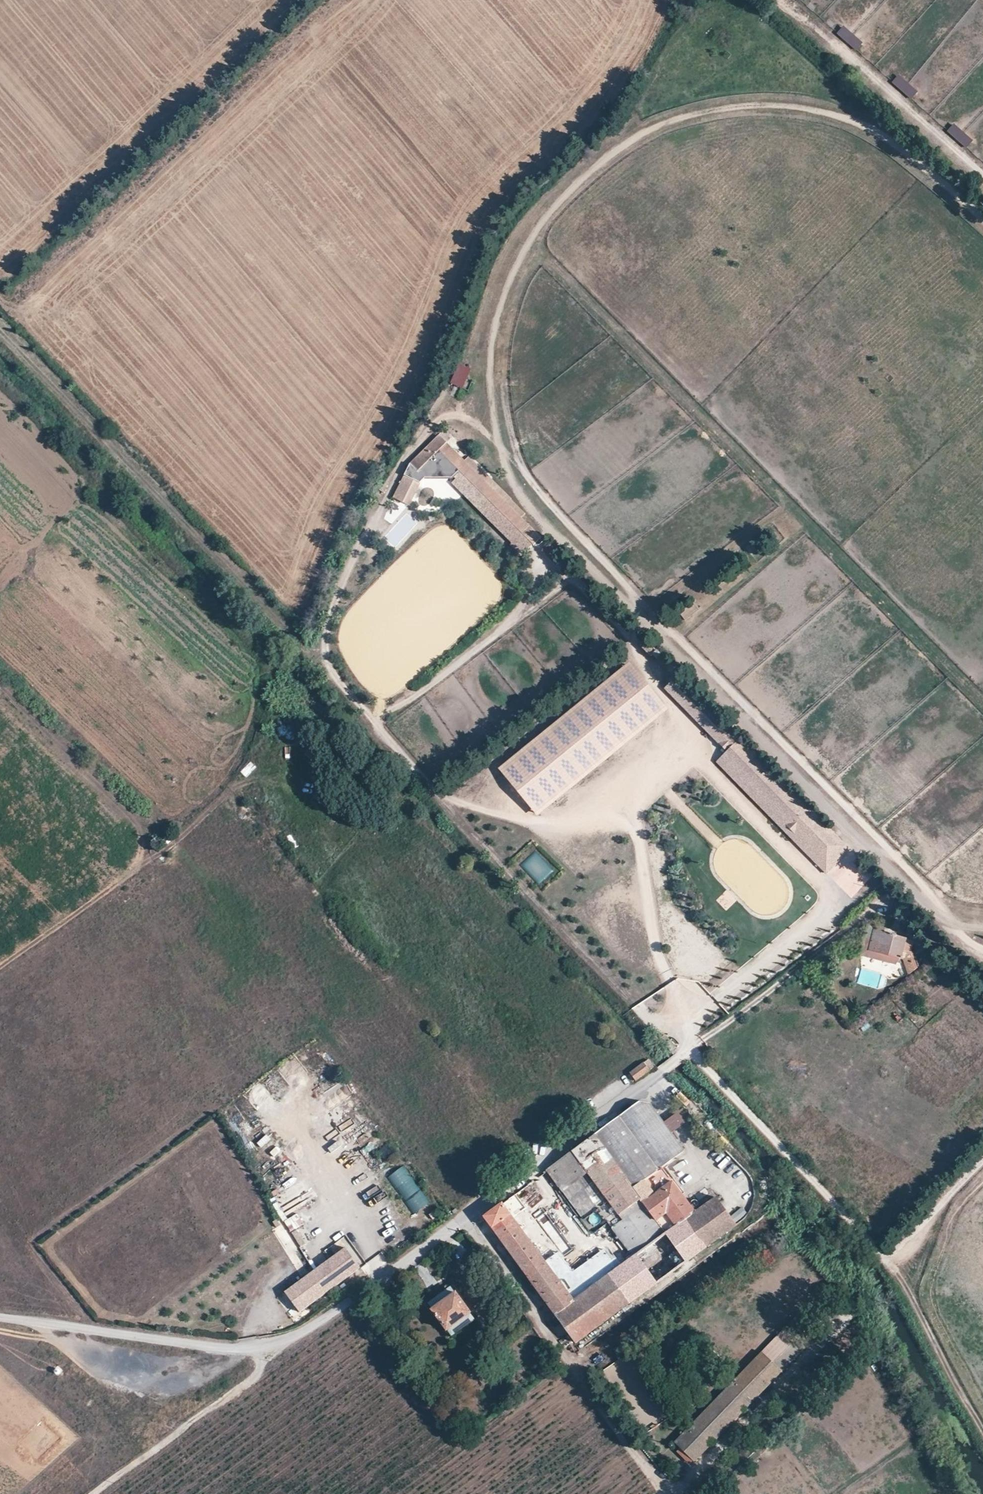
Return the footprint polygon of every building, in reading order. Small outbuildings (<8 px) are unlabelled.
[(863,43),(843,26),(837,34),(857,51),(863,43)] [(918,91),(898,75),(892,83),(911,99),(918,91)] [(973,141),(953,124),(947,131),(966,148),(973,141)] [(471,369),(458,364),(451,383),(463,388),(471,369)] [(451,437),(443,429),(439,433),(447,440),(451,437)] [(447,440),(439,433),(431,441),(438,449),(447,440)] [(438,449),(431,441),(411,461),(419,469),(431,457),(438,449)] [(530,523),(451,444),(443,452),(523,531),(530,523)] [(423,473),(436,461),(431,457),(419,469),(423,473)] [(449,474),(455,480),(460,474),(454,467),(449,474)] [(404,499),(415,478),(405,473),(394,495),(404,499)] [(409,502),(420,480),(415,478),(404,499),(409,502)] [(356,595),(365,577),(356,572),(347,591),(356,595)] [(656,650),(647,641),(646,642),(641,647),(650,656),(656,650)] [(668,710),(630,663),(500,767),(539,814),(668,710)] [(851,847),(679,674),(664,689),(727,752),(716,762),(826,872),(851,847)] [(537,852),(522,863),(537,883),(552,872),(537,852)] [(860,955),(897,964),(899,957),(869,948),(875,930),(884,932),(885,927),(871,924),(867,927),(860,955)] [(918,967),(912,951),(914,939),(884,932),(875,930),(869,948),(899,957),(903,958),(908,974),(918,967)] [(664,1044),(671,1051),(676,1047),(669,1039),(664,1044)] [(632,1072),(638,1080),(656,1066),(650,1059),(642,1065),(632,1072)] [(640,1102),(596,1134),(633,1185),(662,1166),(685,1150),(672,1132),(664,1121),(650,1102),(640,1102)] [(664,1121),(672,1132),(691,1118),(681,1109),(664,1121)] [(632,1257),(667,1233),(643,1201),(633,1185),(596,1134),(547,1170),(590,1229),(604,1219),(607,1222),(617,1236),(632,1257)] [(388,1141),(377,1152),(387,1161),(398,1151),(388,1141)] [(357,1153),(348,1161),(354,1169),(363,1161),(357,1153)] [(389,1175),(412,1214),(429,1204),(406,1165),(389,1175)] [(695,1212),(662,1166),(633,1185),(643,1201),(667,1233),(684,1220),(695,1212)] [(362,1193),(380,1185),(377,1179),(360,1188),(362,1193)] [(373,1205),(387,1197),(381,1188),(367,1196),(373,1205)] [(483,1217),(526,1277),(546,1263),(544,1260),(513,1216),(526,1207),(515,1193),(483,1217)] [(684,1220),(705,1249),(737,1227),(735,1224),(716,1196),(695,1212),(684,1220)] [(735,1222),(747,1214),(742,1207),(731,1215),(735,1222)] [(608,1274),(629,1304),(705,1249),(684,1220),(667,1233),(632,1257),(608,1274)] [(546,1263),(573,1300),(608,1274),(632,1257),(617,1236),(571,1269),(557,1250),(544,1260),(546,1263)] [(458,1244),(450,1250),(457,1260),(465,1253),(458,1244)] [(285,1293),(301,1313),(360,1268),(345,1248),(285,1293)] [(526,1277),(575,1343),(629,1304),(608,1274),(573,1300),(546,1263),(526,1277)] [(899,1272),(906,1278),(911,1271),(904,1265),(899,1272)] [(427,1304),(452,1337),(475,1319),(451,1287),(427,1304)] [(810,1341),(789,1322),(763,1349),(784,1368),(810,1341)] [(675,1442),(695,1461),(781,1371),(761,1352),(675,1442)]
